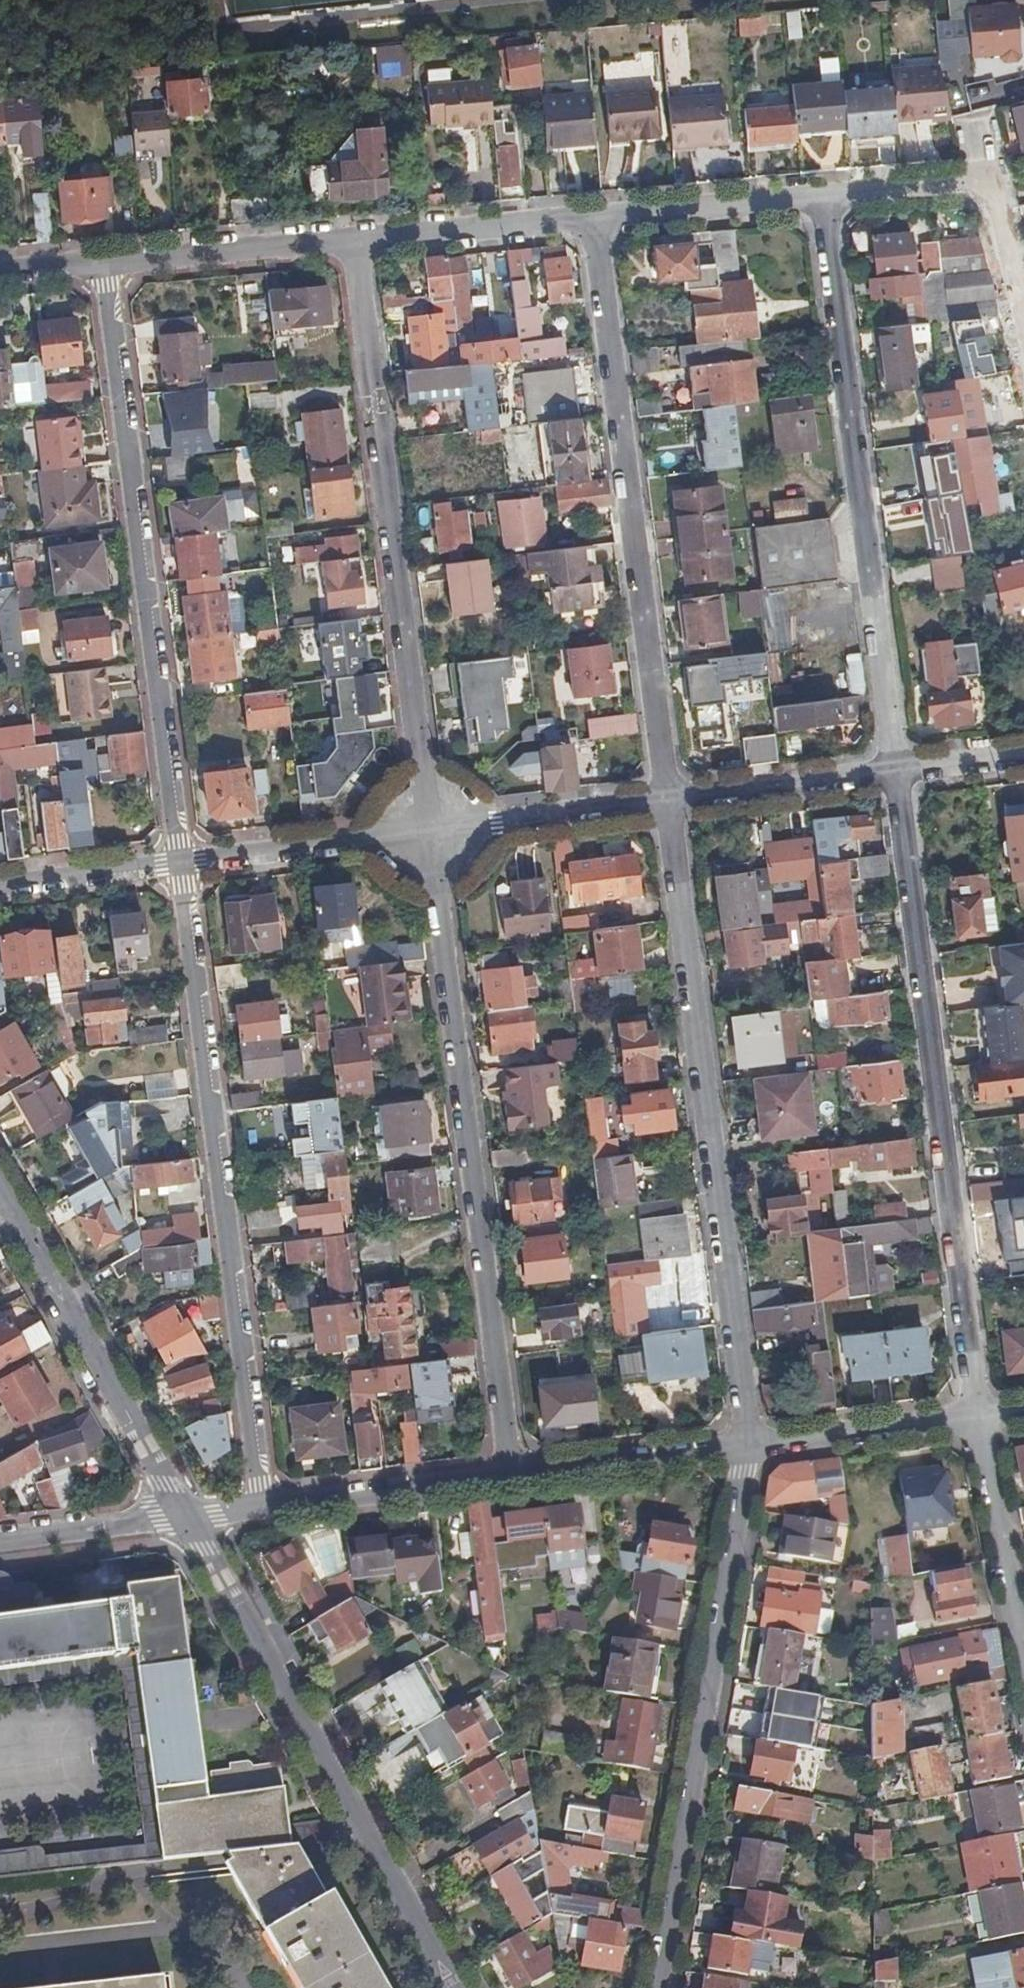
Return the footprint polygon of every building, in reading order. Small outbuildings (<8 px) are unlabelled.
[(1019,64),(1022,57),(1019,8),(969,11),(969,2),(936,4),(940,73),(960,71),(959,56),(974,55),(974,60),(1001,59),(1001,61),(1006,65),(1013,67),(1019,64)] [(874,14),(887,12),(886,5),(873,7),(874,14)] [(804,16),(789,18),(791,41),(806,40),(804,16)] [(767,40),(765,20),(745,22),(748,41),(767,40)] [(685,46),(683,23),(663,25),(664,39),(667,69),(682,68),(679,47),(685,46)] [(664,39),(663,25),(652,27),(653,39),(664,39)] [(543,87),(539,50),(526,51),(525,42),(509,43),(509,52),(503,53),(503,64),(511,63),(513,87),(513,89),(543,87)] [(411,75),(408,44),(376,47),(380,79),(411,75)] [(818,82),(836,82),(835,59),(817,59),(818,82)] [(511,63),(503,64),(505,88),(513,87),(511,63)] [(933,122),(953,120),(941,75),(915,76),(914,73),(893,74),(894,86),(898,123),(920,120),(920,117),(933,116),(933,122)] [(492,123),(489,80),(426,85),(429,123),(443,122),(444,127),(464,125),(463,120),(473,119),(473,125),(492,123)] [(174,118),(211,115),(209,82),(171,85),(174,118)] [(799,139),(848,134),(844,91),(844,85),(794,90),(796,108),(799,139)] [(897,136),(899,136),(898,123),(894,86),(844,91),(848,134),(849,142),(878,138),(897,136)] [(644,132),(645,140),(664,138),(659,91),(609,97),(614,143),(634,141),(633,133),(644,132)] [(670,102),(674,150),(694,148),(693,142),(731,139),(726,96),(670,102)] [(598,145),(594,97),(544,101),(549,150),(598,145)] [(43,156),(38,102),(4,106),(8,145),(25,143),(27,158),(43,156)] [(1023,154),(1023,104),(1013,107),(1023,154)] [(793,144),(799,143),(799,139),(796,108),(745,114),(749,154),(793,150),(793,144)] [(135,119),(138,152),(156,151),(173,150),(170,116),(135,119)] [(496,125),(503,188),(523,186),(518,136),(507,137),(506,124),(496,125)] [(348,146),(353,201),(356,201),(356,200),(390,197),(389,190),(405,189),(401,156),(386,157),(384,132),(361,134),(361,136),(356,137),(348,146)] [(634,141),(645,140),(644,132),(633,133),(634,141)] [(897,146),(897,136),(878,138),(879,148),(897,146)] [(732,145),(731,139),(693,142),(694,148),(732,145)] [(334,203),(353,201),(348,146),(335,161),(336,167),(331,167),(334,203)] [(157,159),(174,158),(173,150),(156,151),(157,159)] [(99,181),(102,219),(108,219),(106,198),(113,197),(112,180),(99,181)] [(102,219),(99,181),(62,185),(65,222),(102,219)] [(55,243),(51,196),(35,198),(39,245),(55,243)] [(237,203),(239,228),(255,226),(253,201),(237,203)] [(727,344),(759,341),(752,284),(741,285),(734,233),(714,235),(715,246),(718,269),(721,290),(727,344)] [(714,235),(664,239),(665,250),(696,247),(696,248),(715,246),(714,235)] [(941,261),(939,247),(924,248),(926,265),(916,266),(912,236),(874,240),(878,280),(917,276),(927,275),(942,273),(941,261)] [(947,238),(939,239),(939,247),(941,261),(950,260),(986,257),(982,240),(947,244),(947,238)] [(660,284),(688,281),(698,280),(699,280),(698,271),(696,248),(696,247),(665,250),(657,250),(660,284)] [(523,362),(567,359),(565,340),(543,343),(538,310),(532,311),(528,283),(526,283),(524,265),(547,263),(552,306),(574,303),(569,260),(567,248),(510,253),(521,342),(523,362)] [(991,276),(986,257),(950,260),(952,280),(991,276)] [(450,265),(450,259),(429,261),(434,298),(455,296),(450,265)] [(460,341),(468,341),(467,336),(476,335),(467,263),(450,265),(455,296),(455,304),(460,341)] [(699,291),(721,290),(718,269),(698,271),(699,280),(698,280),(699,291)] [(878,280),(859,282),(860,291),(872,290),(873,300),(902,298),(903,307),(908,307),(915,306),(917,314),(926,313),(924,296),(919,296),(917,276),(878,280)] [(950,323),(971,321),(969,303),(997,300),(991,276),(952,280),(926,282),(923,287),(924,296),(926,313),(927,326),(929,325),(950,323)] [(689,293),(695,293),(695,292),(699,291),(698,280),(688,281),(689,293)] [(332,324),(329,289),(270,294),(274,329),(332,324)] [(695,293),(701,346),(727,344),(721,290),(699,291),(695,292),(695,293)] [(384,298),(385,311),(428,307),(427,301),(409,303),(408,296),(384,298)] [(981,321),(1002,319),(997,300),(969,303),(971,321),(981,321)] [(418,372),(463,368),(462,357),(447,359),(446,343),(460,341),(455,304),(446,305),(448,318),(413,321),(414,336),(418,372)] [(908,307),(910,327),(918,326),(917,314),(915,306),(908,307)] [(82,365),(76,320),(39,325),(43,363),(44,370),(60,368),(69,367),(82,365)] [(964,381),(995,376),(981,321),(971,321),(950,323),(964,381)] [(205,385),(198,330),(187,331),(186,324),(162,327),(169,384),(172,383),(173,389),(205,385)] [(881,329),(890,394),(917,389),(909,327),(887,329),(881,329)] [(493,365),(523,362),(521,342),(468,347),(468,341),(460,341),(462,357),(463,368),(493,365)] [(696,412),(704,411),(735,407),(755,405),(758,404),(752,356),(762,355),(761,342),(681,349),(684,372),(692,371),(696,412)] [(44,370),(43,363),(42,363),(40,360),(36,358),(31,360),(29,364),(8,367),(6,351),(1,351),(0,345),(0,409),(48,405),(46,390),(44,370)] [(633,353),(636,376),(661,373),(658,351),(633,353)] [(281,384),(279,365),(224,369),(225,377),(226,389),(232,389),(247,387),(281,384)] [(439,417),(442,437),(478,433),(501,431),(493,365),(463,368),(418,372),(408,373),(410,404),(467,400),(469,414),(439,417)] [(529,427),(541,425),(579,421),(573,371),(522,376),(529,427)] [(226,389),(225,377),(212,379),(208,391),(226,389)] [(94,401),(92,385),(61,388),(63,403),(94,401)] [(255,449),(252,426),(251,413),(249,397),(248,395),(247,387),(232,389),(238,435),(196,440),(199,456),(255,449)] [(277,411),(275,395),(249,397),(251,413),(277,411)] [(926,398),(933,444),(953,440),(953,442),(965,440),(961,416),(958,396),(945,398),(945,395),(926,398)] [(639,401),(641,419),(664,416),(662,398),(639,401)] [(815,447),(810,398),(773,402),(779,452),(815,447)] [(735,407),(736,418),(757,416),(755,405),(735,407)] [(716,472),(743,469),(736,418),(735,407),(704,411),(708,444),(713,443),(716,472)] [(348,467),(341,413),(304,418),(311,472),(348,467)] [(82,467),(79,450),(77,438),(80,432),(79,422),(75,417),(37,422),(44,472),(82,467)] [(548,488),(556,488),(559,487),(588,483),(580,421),(579,421),(541,425),(548,488)] [(485,446),(503,443),(502,431),(501,431),(478,433),(479,439),(484,438),(485,446)] [(1010,515),(1014,514),(1010,495),(998,496),(988,437),(965,440),(953,442),(965,505),(980,503),(983,518),(1005,515),(1010,515)] [(933,444),(931,444),(948,542),(971,538),(968,520),(967,514),(965,505),(953,442),(953,440),(933,444)] [(197,489),(194,456),(167,460),(171,492),(197,489)] [(99,520),(95,487),(85,488),(82,467),(44,472),(42,472),(49,526),(99,520)] [(355,515),(348,467),(311,472),(318,520),(355,515)] [(648,469),(649,477),(667,475),(667,469),(666,467),(648,469)] [(562,512),(612,506),(609,481),(588,483),(559,487),(562,512)] [(721,489),(676,495),(687,584),(731,578),(721,489)] [(549,543),(544,498),(505,503),(510,549),(549,543)] [(227,532),(223,501),(172,507),(182,581),(220,576),(217,547),(221,546),(220,534),(227,532)] [(775,526),(810,522),(807,501),(773,505),(775,526)] [(453,505),(437,507),(442,553),(473,549),(469,513),(454,515),(453,505)] [(478,529),(489,527),(487,513),(476,514),(478,529)] [(293,537),(291,520),(265,524),(266,528),(267,540),(293,537)] [(767,655),(791,652),(783,590),(838,584),(830,521),(756,531),(764,593),(759,594),(762,617),(767,655)] [(255,529),(261,571),(271,569),(269,557),(267,540),(266,528),(255,529)] [(360,559),(357,537),(327,541),(328,549),(296,553),(297,566),(323,563),(360,559)] [(40,540),(10,544),(12,561),(15,586),(16,589),(18,611),(35,609),(39,608),(33,561),(42,556),(40,540)] [(106,581),(101,544),(52,551),(58,593),(84,590),(83,584),(106,581)] [(602,607),(597,568),(593,569),(590,548),(529,555),(532,573),(532,578),(549,576),(553,613),(602,607)] [(269,557),(271,569),(279,568),(278,556),(269,557)] [(961,588),(957,557),(927,561),(931,592),(961,588)] [(366,604),(360,559),(323,563),(329,609),(366,604)] [(12,561),(0,563),(0,575),(2,588),(15,586),(12,561)] [(495,613),(488,561),(448,565),(455,618),(495,613)] [(1005,614),(1023,609),(1023,567),(1022,562),(1012,565),(1013,570),(996,574),(999,589),(981,593),(985,618),(1005,613),(1005,614)] [(279,630),(271,569),(261,571),(245,573),(247,587),(263,585),(269,631),(279,630)] [(234,589),(247,587),(245,573),(232,574),(234,589)] [(18,611),(16,589),(0,591),(0,614),(5,654),(0,655),(0,658),(2,682),(27,679),(22,634),(18,611)] [(232,636),(226,594),(185,599),(190,642),(232,636)] [(762,617),(759,594),(742,596),(745,620),(762,617)] [(719,598),(683,603),(690,652),(725,647),(719,598)] [(38,632),(35,609),(18,611),(22,634),(38,632)] [(112,657),(107,618),(65,624),(70,662),(112,657)] [(336,680),(367,676),(365,660),(368,660),(365,635),(362,635),(360,620),(319,625),(324,665),(326,665),(328,681),(336,680)] [(280,641),(279,630),(269,631),(240,635),(242,645),(280,641)] [(237,679),(232,636),(190,642),(196,684),(237,679)] [(576,700),(615,695),(609,645),(570,650),(576,700)] [(749,690),(771,687),(767,655),(728,660),(729,670),(737,669),(738,675),(747,674),(749,690)] [(863,698),(867,697),(863,657),(849,659),(854,699),(863,698)] [(498,732),(509,731),(503,679),(514,678),(512,658),(450,665),(455,700),(463,699),(469,746),(499,742),(498,732)] [(963,659),(926,664),(930,698),(928,698),(930,716),(935,717),(937,729),(972,724),(968,693),(967,693),(963,659)] [(717,667),(687,670),(692,704),(696,704),(700,732),(735,727),(732,700),(721,702),(717,667)] [(111,719),(107,685),(105,669),(101,670),(67,674),(73,724),(111,719)] [(345,787),(375,749),(372,730),(365,731),(364,716),(380,714),(375,675),(367,676),(336,680),(341,718),(333,719),(337,748),(325,763),(311,764),(311,765),(296,767),(300,796),(315,794),(316,799),(335,797),(344,786),(345,787)] [(286,691),(246,696),(250,731),(291,725),(286,691)] [(854,722),(866,721),(863,698),(854,699),(773,709),(776,728),(820,724),(820,726),(839,724),(840,730),(855,728),(854,722)] [(640,734),(637,716),(589,723),(591,741),(640,734)] [(33,725),(0,730),(0,752),(36,747),(33,725)] [(146,771),(141,734),(110,738),(113,757),(98,758),(100,777),(106,783),(131,779),(130,773),(146,771)] [(748,769),(780,764),(777,737),(744,741),(748,769)] [(113,757),(110,738),(96,740),(98,758),(113,757)] [(87,852),(75,761),(87,760),(85,741),(56,744),(59,765),(61,778),(71,854),(87,852)] [(56,744),(36,747),(0,752),(0,797),(9,862),(25,860),(13,770),(59,765),(56,744)] [(545,773),(547,793),(578,790),(573,747),(547,750),(548,752),(542,753),(542,755),(526,757),(513,770),(517,777),(545,773)] [(263,769),(249,771),(252,794),(265,793),(263,769)] [(255,815),(249,770),(207,775),(211,813),(220,819),(255,815)] [(71,854),(61,778),(53,779),(56,804),(43,805),(49,851),(56,851),(56,856),(71,854)] [(1023,880),(1023,809),(1006,811),(1015,881),(1023,880)] [(798,841),(801,844),(816,842),(814,824),(813,816),(795,818),(798,841)] [(816,842),(816,848),(818,865),(860,860),(859,841),(873,838),(871,818),(814,824),(816,842)] [(771,827),(763,828),(770,884),(782,883),(820,878),(818,865),(816,848),(802,850),(801,844),(773,847),(771,827)] [(622,900),(642,897),(637,859),(574,867),(572,850),(570,850),(569,841),(554,844),(558,874),(565,873),(566,885),(567,884),(569,905),(621,897),(622,900)] [(890,876),(888,857),(860,860),(818,865),(820,878),(821,884),(890,876)] [(719,880),(726,933),(759,928),(753,876),(719,880)] [(959,939),(985,935),(981,901),(990,900),(987,878),(952,882),(959,939)] [(508,938),(553,934),(546,881),(515,884),(517,903),(503,904),(508,938)] [(770,884),(776,927),(787,925),(782,883),(770,884)] [(356,884),(318,889),(325,945),(359,940),(358,925),(361,925),(356,884)] [(825,920),(852,917),(849,887),(821,890),(823,903),(825,920)] [(245,900),(230,903),(236,949),(281,943),(275,894),(245,898),(245,900)] [(981,901),(985,935),(1000,933),(996,899),(990,900),(981,901)] [(817,921),(825,920),(823,903),(815,904),(817,921)] [(144,914),(112,919),(117,959),(149,954),(144,914)] [(807,966),(810,997),(847,992),(843,961),(858,959),(852,917),(825,920),(817,921),(801,923),(803,942),(827,940),(830,963),(807,966)] [(594,932),(600,931),(599,918),(564,923),(566,935),(594,932)] [(791,954),(787,925),(776,927),(759,928),(726,933),(731,969),(763,965),(762,957),(791,954)] [(588,980),(643,973),(637,926),(600,931),(594,932),(598,961),(569,965),(571,983),(588,980)] [(41,975),(55,973),(50,935),(4,940),(9,978),(33,976),(41,975)] [(79,938),(56,941),(62,986),(85,983),(79,938)] [(348,950),(350,969),(363,967),(405,962),(428,959),(426,944),(400,947),(399,943),(348,950)] [(1023,1005),(1023,945),(1022,946),(1000,948),(1003,969),(1005,987),(1008,1008),(1023,1005)] [(484,962),(490,1013),(527,1009),(525,998),(538,997),(536,980),(523,981),(522,969),(512,970),(511,959),(484,962)] [(363,967),(371,1028),(391,1025),(412,1022),(409,998),(404,999),(402,985),(408,984),(405,962),(363,967)] [(250,987),(247,965),(217,969),(220,991),(250,987)] [(592,1012),(588,980),(571,983),(574,1003),(576,1014),(592,1012)] [(610,981),(611,996),(633,996),(633,980),(610,981)] [(122,998),(120,982),(95,985),(96,991),(97,1002),(122,998)] [(574,1003),(571,983),(550,985),(552,1005),(564,1004),(574,1003)] [(52,987),(54,1008),(65,1006),(62,986),(52,987)] [(847,992),(810,997),(811,1003),(838,1000),(848,998),(847,992)] [(848,998),(838,1000),(838,1004),(836,1005),(837,1011),(848,1010),(849,1025),(887,1020),(884,994),(848,998)] [(810,997),(801,998),(803,1010),(811,1009),(811,1003),(810,997)] [(238,1003),(243,1044),(282,1038),(281,1033),(291,1032),(289,1013),(279,1015),(276,998),(238,1003)] [(316,1005),(320,1033),(331,1032),(327,998),(320,999),(320,1005),(316,1005)] [(124,999),(85,1005),(88,1025),(101,1023),(102,1029),(88,1031),(90,1047),(121,1043),(118,1022),(127,1021),(124,999)] [(576,1022),(576,1014),(574,1003),(564,1004),(567,1023),(576,1022)] [(990,1065),(1023,1061),(1023,1008),(1023,1005),(1008,1008),(984,1010),(990,1065)] [(54,1008),(50,1008),(59,1035),(73,1031),(69,1019),(65,1006),(54,1008)] [(536,1039),(532,1008),(527,1009),(490,1013),(496,1057),(535,1051),(534,1040),(536,1039)] [(744,1068),(784,1064),(778,1013),(736,1019),(736,1021),(738,1021),(744,1068)] [(643,1024),(620,1026),(624,1064),(626,1064),(627,1082),(657,1078),(655,1060),(659,1059),(656,1034),(645,1035),(643,1024)] [(371,1028),(335,1032),(338,1060),(340,1060),(341,1075),(337,1076),(340,1100),(374,1095),(368,1048),(394,1045),(391,1025),(371,1028)] [(26,1044),(15,1027),(0,1035),(0,1059),(26,1044)] [(138,1033),(140,1047),(169,1043),(167,1029),(138,1033)] [(331,1033),(321,1035),(322,1047),(323,1053),(334,1052),(331,1033)] [(282,1038),(243,1044),(247,1081),(293,1075),(292,1069),(286,1070),(286,1068),(296,1066),(294,1051),(284,1052),(282,1038)] [(558,1064),(582,1062),(579,1042),(555,1045),(557,1065),(558,1064)] [(26,1044),(0,1059),(0,1083),(28,1068),(31,1071),(38,1067),(26,1044)] [(818,1060),(819,1072),(841,1069),(849,1068),(847,1056),(818,1060)] [(791,1062),(793,1075),(810,1073),(819,1072),(818,1060),(818,1059),(791,1062)] [(903,1098),(898,1062),(849,1068),(841,1069),(842,1075),(849,1075),(850,1073),(857,1072),(861,1104),(903,1098)] [(562,1088),(558,1064),(557,1065),(508,1071),(511,1094),(513,1106),(508,1107),(511,1132),(552,1127),(547,1089),(562,1088)] [(981,1104),(1003,1102),(1002,1097),(1023,1095),(1023,1064),(977,1070),(981,1104)] [(839,1076),(842,1075),(841,1069),(819,1072),(821,1083),(836,1081),(839,1076)] [(141,1075),(144,1099),(174,1095),(171,1071),(141,1075)] [(392,1074),(394,1092),(422,1089),(419,1071),(392,1074)] [(793,1075),(755,1079),(761,1120),(763,1141),(818,1135),(810,1073),(793,1075)] [(76,1121),(49,1074),(14,1093),(41,1141),(76,1121)] [(675,1127),(671,1090),(632,1095),(633,1107),(624,1109),(626,1123),(636,1122),(637,1133),(675,1127)] [(235,1113),(265,1109),(263,1093),(233,1096),(235,1113)] [(307,1103),(314,1156),(327,1154),(346,1152),(340,1100),(307,1103)] [(586,1102),(592,1141),(594,1161),(609,1159),(607,1142),(603,1116),(604,1116),(602,1100),(586,1102)] [(389,1149),(391,1162),(434,1156),(426,1101),(384,1107),(389,1149)] [(98,1109),(86,1115),(89,1119),(72,1128),(90,1162),(82,1167),(83,1171),(66,1181),(74,1197),(118,1172),(123,1172),(121,1152),(135,1150),(133,1129),(122,1130),(120,1106),(98,1109)] [(975,1122),(976,1128),(982,1127),(982,1129),(1021,1125),(1021,1128),(1023,1128),(1023,1116),(975,1122)] [(763,1141),(761,1120),(749,1121),(751,1143),(763,1141)] [(609,1159),(618,1158),(616,1141),(607,1142),(609,1159)] [(911,1167),(908,1141),(851,1148),(830,1151),(832,1168),(847,1166),(847,1162),(860,1160),(862,1172),(911,1167)] [(493,1154),(495,1171),(530,1168),(528,1149),(493,1154)] [(835,1193),(832,1168),(830,1151),(793,1155),(795,1174),(814,1172),(816,1196),(835,1193)] [(327,1154),(332,1204),(353,1201),(348,1167),(346,1152),(327,1154)] [(634,1207),(628,1157),(618,1158),(609,1159),(594,1161),(600,1211),(634,1207)] [(145,1208),(161,1206),(160,1187),(193,1182),(191,1162),(133,1170),(135,1188),(136,1209),(145,1208)] [(434,1169),(389,1176),(395,1217),(439,1212),(434,1169)] [(118,1172),(74,1197),(86,1216),(81,1219),(98,1249),(121,1237),(118,1232),(127,1227),(113,1201),(135,1188),(133,1170),(123,1172),(118,1172)] [(560,1180),(512,1186),(516,1221),(553,1217),(551,1203),(562,1202),(560,1180)] [(1003,1201),(1023,1198),(1023,1187),(1003,1190),(1003,1185),(970,1189),(972,1205),(1003,1201)] [(838,1222),(840,1230),(852,1229),(847,1194),(835,1196),(838,1222)] [(774,1239),(807,1234),(803,1198),(769,1202),(774,1239)] [(1023,1222),(1023,1198),(1003,1201),(1006,1225),(1023,1222)] [(332,1204),(300,1208),(302,1228),(325,1225),(326,1233),(343,1231),(341,1216),(354,1215),(353,1201),(332,1204)] [(676,1218),(674,1202),(640,1206),(642,1222),(676,1218)] [(877,1225),(904,1222),(902,1206),(875,1209),(877,1225)] [(200,1241),(197,1223),(181,1225),(182,1229),(148,1234),(145,1208),(136,1209),(137,1223),(143,1234),(145,1249),(195,1242),(200,1241)] [(282,1227),(280,1211),(275,1211),(248,1214),(250,1231),(282,1227)] [(685,1217),(676,1218),(642,1222),(647,1261),(690,1255),(685,1217)] [(916,1237),(936,1234),(934,1219),(914,1221),(916,1237)] [(848,1300),(877,1296),(870,1245),(916,1240),(916,1237),(914,1221),(904,1222),(877,1225),(852,1229),(840,1230),(848,1300)] [(824,1232),(840,1230),(838,1222),(824,1223),(824,1232)] [(562,1225),(527,1230),(529,1243),(524,1243),(526,1265),(533,1264),(535,1283),(568,1279),(562,1225)] [(814,1304),(824,1302),(848,1300),(840,1230),(824,1232),(820,1233),(825,1283),(793,1287),(795,1306),(814,1304)] [(123,1243),(131,1257),(145,1249),(143,1234),(123,1243)] [(348,1237),(287,1244),(290,1264),(329,1259),(334,1297),(355,1294),(352,1273),(352,1270),(357,1269),(356,1261),(351,1262),(348,1237)] [(999,1281),(1023,1278),(1023,1239),(993,1243),(999,1281)] [(146,1253),(145,1249),(131,1257),(113,1268),(121,1280),(148,1265),(149,1275),(198,1268),(199,1267),(214,1264),(210,1240),(200,1241),(195,1242),(195,1246),(146,1253)] [(612,1300),(617,1339),(644,1336),(654,1335),(648,1287),(637,1288),(631,1243),(617,1245),(617,1250),(606,1252),(612,1300)] [(533,1264),(526,1265),(528,1284),(535,1283),(533,1264)] [(373,1370),(394,1367),(392,1358),(418,1354),(411,1289),(388,1292),(387,1284),(376,1285),(376,1287),(368,1288),(374,1333),(385,1332),(388,1354),(371,1356),(373,1370)] [(289,1312),(317,1309),(318,1309),(315,1289),(286,1292),(289,1312)] [(752,1294),(754,1311),(784,1308),(782,1290),(752,1294)] [(218,1297),(202,1299),(205,1326),(221,1324),(218,1297)] [(817,1330),(828,1328),(824,1302),(814,1304),(816,1326),(817,1330)] [(361,1348),(355,1304),(318,1309),(317,1309),(322,1353),(361,1348)] [(754,1311),(757,1333),(816,1326),(814,1304),(795,1306),(784,1308),(754,1311)] [(543,1311),(541,1311),(545,1344),(547,1344),(547,1342),(580,1337),(576,1309),(543,1313),(543,1311)] [(182,1359),(207,1356),(188,1322),(184,1324),(176,1310),(148,1326),(171,1366),(182,1359)] [(30,1356),(53,1343),(42,1323),(20,1336),(10,1320),(0,1326),(0,1368),(28,1352),(30,1356)] [(822,1414),(837,1411),(828,1328),(817,1330),(819,1347),(815,1348),(815,1355),(815,1361),(822,1414)] [(705,1372),(699,1329),(654,1335),(644,1336),(650,1378),(705,1372)] [(886,1335),(891,1376),(929,1371),(925,1330),(886,1335)] [(1006,1334),(1011,1374),(1023,1373),(1023,1332),(1006,1334)] [(854,1381),(891,1376),(886,1335),(844,1340),(847,1356),(851,1355),(854,1381)] [(442,1345),(444,1361),(448,1360),(478,1357),(476,1340),(442,1345)] [(622,1382),(648,1378),(645,1353),(619,1356),(622,1382)] [(171,1366),(165,1369),(176,1400),(214,1388),(207,1365),(187,1372),(182,1359),(171,1366)] [(414,1388),(417,1410),(454,1406),(448,1360),(444,1361),(411,1365),(414,1388)] [(816,1415),(822,1414),(815,1361),(810,1362),(816,1415)] [(374,1393),(414,1388),(411,1365),(394,1367),(373,1370),(371,1370),(373,1388),(374,1393)] [(6,1407),(43,1385),(32,1366),(0,1384),(0,1396),(6,1407)] [(546,1427),(599,1420),(595,1381),(541,1389),(546,1427)] [(54,1404),(43,1385),(6,1407),(17,1425),(33,1416),(36,1421),(42,1417),(39,1413),(54,1404)] [(352,1395),(354,1414),(374,1412),(372,1400),(352,1395)] [(201,1404),(203,1417),(223,1414),(221,1402),(201,1404)] [(340,1406),(293,1412),(299,1460),(346,1454),(340,1406)] [(224,1419),(223,1414),(203,1417),(204,1421),(200,1421),(188,1428),(208,1462),(225,1453),(218,1441),(221,1440),(219,1428),(223,1427),(223,1419),(224,1419)] [(360,1420),(355,1420),(362,1473),(384,1469),(378,1423),(361,1425),(360,1420)] [(41,1444),(52,1475),(90,1462),(87,1451),(80,1431),(41,1444)] [(405,1435),(409,1466),(424,1464),(420,1433),(405,1435)] [(44,1465),(35,1445),(0,1464),(0,1491),(44,1465)] [(771,1480),(766,1509),(818,1503),(818,1502),(831,1500),(833,1526),(838,1526),(849,1528),(841,1462),(782,1469),(771,1480)] [(941,1472),(900,1476),(907,1536),(947,1531),(953,1524),(947,1478),(941,1472)] [(40,1484),(48,1512),(64,1510),(59,1497),(57,1491),(53,1479),(40,1484)] [(488,1643),(507,1641),(495,1546),(492,1521),(490,1506),(470,1509),(488,1643)] [(548,1539),(550,1554),(584,1550),(580,1510),(545,1514),(548,1539)] [(516,1543),(548,1539),(545,1514),(492,1521),(495,1546),(509,1544),(510,1548),(517,1547),(516,1543)] [(833,1526),(787,1518),(785,1532),(791,1533),(786,1558),(830,1566),(838,1526),(833,1526)] [(639,1575),(651,1577),(654,1561),(690,1568),(694,1547),(684,1544),(686,1534),(654,1528),(648,1560),(619,1555),(621,1571),(639,1575)] [(791,1533),(785,1532),(781,1557),(786,1558),(791,1533)] [(372,1571),(396,1569),(393,1543),(392,1537),(349,1542),(353,1579),(373,1577),(372,1571)] [(879,1543),(884,1584),(913,1578),(908,1539),(879,1543)] [(422,1596),(443,1593),(437,1544),(420,1545),(419,1540),(393,1543),(396,1569),(398,1585),(420,1582),(422,1596)] [(321,1575),(338,1573),(334,1543),(317,1545),(321,1575)] [(311,1608),(327,1600),(296,1546),(269,1562),(289,1598),(302,1591),(311,1608)] [(964,1575),(963,1568),(934,1574),(937,1596),(935,1597),(936,1602),(933,1602),(934,1607),(933,1607),(937,1625),(974,1618),(971,1600),(969,1600),(968,1594),(970,1594),(967,1575),(964,1575)] [(762,1631),(771,1633),(803,1639),(815,1640),(821,1599),(801,1595),(804,1575),(773,1571),(762,1631)] [(651,1577),(639,1575),(636,1593),(647,1595),(645,1608),(642,1607),(638,1627),(674,1633),(680,1600),(671,1599),(673,1591),(677,1592),(679,1582),(651,1577)] [(326,1823),(289,1828),(281,1766),(212,1776),(213,1785),(215,1800),(209,1802),(207,1785),(179,1582),(128,1589),(129,1604),(34,1617),(30,1588),(10,1591),(9,1586),(4,1582),(0,1581),(0,1674),(115,1659),(116,1661),(137,1658),(166,1862),(231,1855),(299,1848),(338,1844),(326,1823)] [(870,1587),(855,1584),(853,1593),(870,1596),(870,1587)] [(328,1601),(335,1613),(356,1600),(354,1586),(328,1601)] [(371,1615),(378,1611),(356,1600),(335,1613),(310,1627),(322,1647),(333,1640),(341,1654),(381,1631),(371,1615)] [(871,1613),(872,1650),(897,1645),(891,1612),(871,1613)] [(590,1620),(558,1614),(559,1618),(561,1631),(587,1636),(590,1620)] [(561,1631),(559,1618),(538,1621),(542,1648),(561,1631)] [(1005,1669),(998,1632),(961,1639),(962,1644),(928,1650),(902,1656),(909,1688),(1005,1669)] [(761,1658),(756,1689),(794,1696),(803,1639),(771,1633),(767,1658),(761,1658)] [(616,1641),(607,1694),(650,1701),(659,1649),(616,1641)] [(448,1713),(420,1663),(381,1686),(409,1736),(448,1713)] [(1003,1737),(993,1685),(957,1692),(962,1718),(956,1719),(957,1725),(963,1724),(967,1744),(1003,1737)] [(485,1700),(448,1721),(469,1757),(488,1746),(481,1733),(498,1723),(485,1700)] [(848,1704),(833,1702),(831,1712),(846,1714),(848,1704)] [(873,1762),(888,1760),(903,1757),(902,1703),(872,1709),(873,1719),(873,1755),(873,1762)] [(612,1744),(608,1765),(650,1773),(660,1711),(625,1705),(618,1745),(612,1744)] [(847,1751),(846,1758),(873,1762),(873,1755),(869,1755),(871,1720),(873,1719),(872,1709),(857,1706),(854,1751),(847,1751)] [(920,1753),(942,1749),(948,1748),(944,1726),(915,1732),(920,1753)] [(546,1735),(543,1754),(571,1759),(574,1740),(546,1735)] [(807,1736),(804,1751),(830,1755),(833,1740),(807,1736)] [(1011,1781),(1003,1737),(967,1744),(975,1788),(1011,1781)] [(773,1781),(772,1786),(779,1787),(780,1782),(789,1784),(795,1751),(758,1744),(752,1778),(767,1781),(773,1781)] [(912,1755),(922,1803),(952,1798),(942,1749),(920,1753),(912,1755)] [(519,1783),(531,1781),(527,1760),(516,1762),(519,1783)] [(873,1762),(873,1775),(888,1772),(888,1760),(873,1762)] [(515,1798),(495,1763),(464,1780),(480,1809),(497,1800),(501,1806),(515,1798)] [(1012,1786),(964,1796),(968,1822),(978,1820),(981,1838),(1020,1830),(1012,1786)] [(794,1799),(739,1790),(736,1812),(790,1821),(810,1825),(814,1803),(794,1799)] [(498,1813),(507,1828),(536,1810),(533,1793),(498,1813)] [(566,1831),(587,1834),(584,1849),(604,1853),(611,1854),(636,1859),(644,1807),(633,1805),(634,1799),(623,1797),(622,1803),(613,1801),(611,1816),(571,1808),(566,1831)] [(540,1921),(542,1924),(555,1916),(550,1889),(532,1899),(522,1882),(546,1868),(541,1841),(536,1810),(507,1828),(476,1846),(524,1930),(540,1921)] [(875,1842),(875,1864),(894,1860),(893,1833),(875,1842)] [(1011,1838),(964,1846),(973,1895),(981,1894),(1019,1886),(1020,1886),(1011,1838)] [(860,1840),(859,1861),(875,1864),(875,1842),(860,1840)] [(602,1864),(604,1853),(584,1849),(541,1841),(546,1868),(550,1889),(555,1916),(575,1920),(574,1924),(581,1925),(581,1923),(582,1919),(645,1930),(648,1913),(572,1900),(565,1863),(601,1870),(602,1864)] [(736,1874),(733,1891),(751,1893),(772,1897),(773,1891),(770,1891),(773,1877),(775,1877),(776,1873),(780,1873),(784,1849),(746,1842),(740,1874),(736,1874)] [(231,1855),(306,1987),(379,1987),(299,1848),(231,1855)] [(55,1874),(53,1861),(40,1862),(39,1853),(0,1857),(0,1880),(55,1874)] [(770,1891),(773,1891),(785,1893),(787,1879),(775,1877),(773,1877),(770,1891)] [(1019,1886),(981,1894),(990,1942),(1023,1936),(1023,1915),(1019,1886)] [(787,1904),(750,1897),(742,1942),(799,1951),(803,1927),(784,1923),(787,1904)] [(893,1911),(876,1914),(876,1938),(893,1938),(893,1911)] [(876,1914),(862,1912),(863,1938),(870,1938),(871,1953),(876,1953),(876,1938),(876,1914)] [(542,1924),(538,1926),(540,1936),(556,1927),(555,1916),(542,1924)] [(556,1927),(560,1950),(571,1952),(571,1949),(586,1952),(584,1967),(620,1974),(627,1931),(581,1923),(581,1925),(574,1924),(575,1920),(555,1916),(556,1927)] [(523,1934),(493,1951),(515,1987),(525,1987),(559,1968),(549,1948),(536,1956),(523,1934)] [(742,1943),(715,1938),(709,1971),(743,1977),(747,1957),(753,1958),(755,1945),(742,1943)] [(778,1949),(766,1946),(763,1960),(776,1962),(777,1959),(778,1949)] [(778,1949),(777,1959),(794,1962),(796,1952),(778,1949)] [(971,1964),(975,1987),(1023,1987),(1023,1954),(971,1964)] [(877,1984),(889,1983),(898,1982),(898,1961),(876,1965),(877,1984)] [(165,1977),(70,1987),(167,1987),(165,1977)] [(707,1977),(705,1987),(741,1987),(742,1983),(707,1977)]
